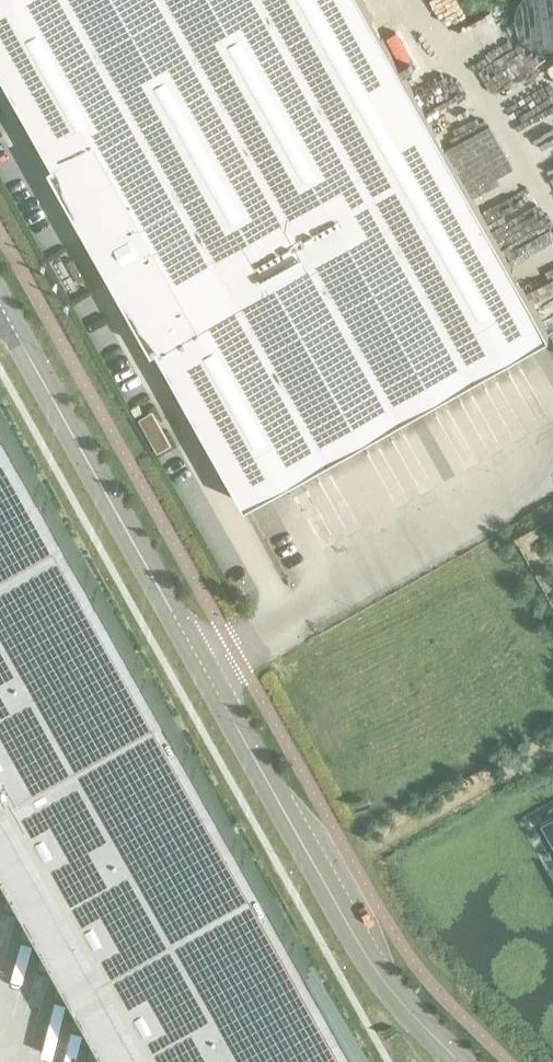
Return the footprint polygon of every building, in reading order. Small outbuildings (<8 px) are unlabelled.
[(52,160),(53,162),(49,165),(152,349),(157,346),(245,503),(284,481),(299,473),(309,467),(324,459),(358,440),(373,431),(382,426),(397,418),(426,402),(441,393),(450,388),(465,379),(475,374),(490,366),(499,360),(514,352),(549,333),(549,332),(362,0),(0,0),(0,67),(52,160)] [(517,2),(515,8),(513,14),(513,20),(514,27),(516,32),(519,38),(523,42),(528,46),(534,49),(540,50),(546,50),(552,50),(552,49),(552,0),(519,0),(517,2)] [(505,189),(522,180),(493,122),(455,141),(485,202),(506,192),(505,189)] [(156,406),(141,413),(158,448),(172,441),(156,406)] [(114,1061),(366,1061),(0,417),(0,861),(114,1061)] [(542,822),(552,843),(552,816),(542,822)]
